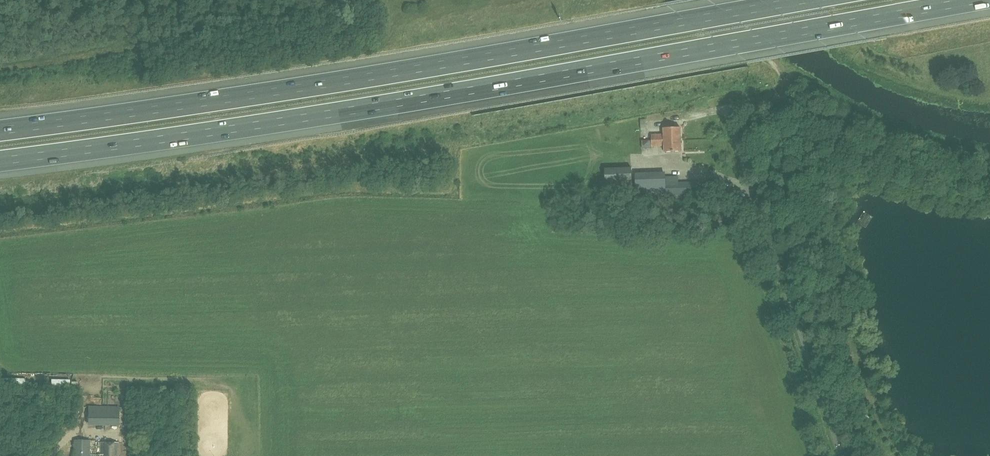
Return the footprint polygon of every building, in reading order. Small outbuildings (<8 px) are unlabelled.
[(651,135),(651,140),(681,139),(681,128),(664,128),(664,134),(651,135)] [(591,140),(590,131),(581,132),(582,141),(591,140)] [(664,152),(681,151),(681,139),(651,140),(652,146),(664,146),(664,152)] [(605,193),(616,193),(632,192),(632,167),(605,168),(605,193)] [(678,176),(666,176),(666,171),(635,172),(636,196),(698,194),(697,182),(679,182),(678,176)] [(118,408),(88,407),(88,424),(118,425),(118,408)] [(90,440),(74,440),(74,455),(89,455),(90,440)] [(118,442),(101,442),(100,455),(118,455),(118,442)]
